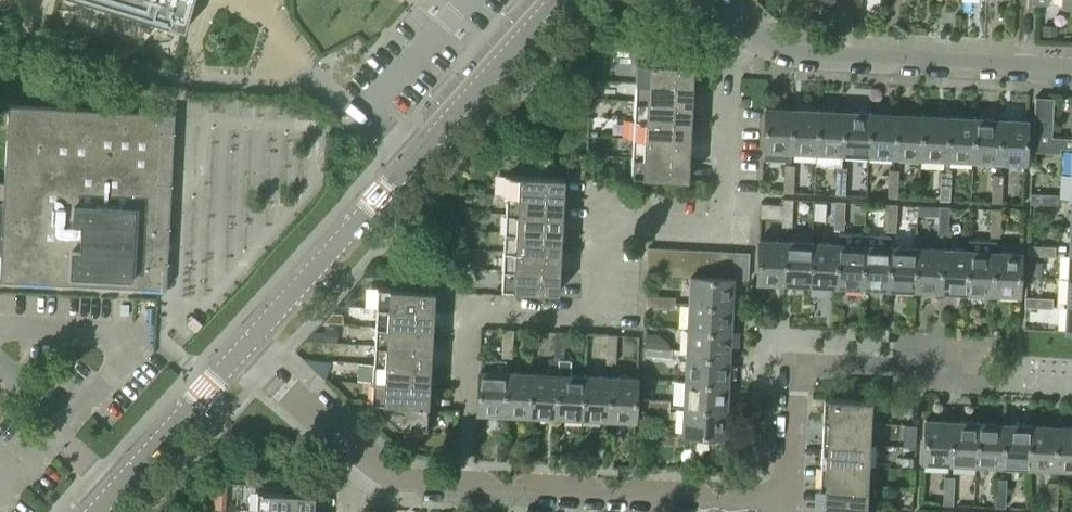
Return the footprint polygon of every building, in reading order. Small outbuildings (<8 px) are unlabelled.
[(185,29),(194,0),(88,0),(185,29)] [(692,84),(693,65),(678,64),(679,57),(650,56),(650,63),(636,62),(635,82),(692,84)] [(691,103),(692,84),(635,82),(634,100),(691,103)] [(1050,136),(1052,98),(1034,97),(1032,151),(1045,152),(1046,142),(1059,142),(1059,147),(1071,148),(1071,137),(1050,136)] [(690,122),(691,103),(634,100),(633,119),(690,122)] [(174,113),(8,105),(5,182),(0,182),(0,254),(0,259),(0,280),(166,288),(174,113)] [(789,161),(791,108),(790,107),(790,110),(784,109),(767,108),(767,106),(765,106),(763,149),(763,160),(789,161)] [(815,152),(817,111),(792,110),(792,108),(791,108),(789,161),(790,161),(790,151),(815,152)] [(842,153),(844,110),(843,110),(843,112),(817,111),(815,152),(816,152),(815,165),(841,166),(841,153),(842,153)] [(868,154),(870,113),(844,112),(844,110),(842,153),(868,154)] [(894,156),(896,112),(895,112),(895,115),(870,113),(868,154),(894,156)] [(920,157),(922,116),(897,115),(897,112),(896,112),(894,156),(920,157)] [(946,158),(948,115),(946,115),(946,117),(922,116),(920,157),(946,158)] [(972,159),(974,118),(949,117),(949,115),(948,115),(946,158),(972,159)] [(998,161),(1000,117),(999,117),(999,120),(974,118),(972,159),(998,161)] [(1025,162),(1027,121),(1027,118),(1025,118),(1025,121),(1000,120),(1000,117),(998,161),(1025,162)] [(689,140),(690,127),(690,122),(633,119),(632,137),(689,140)] [(688,159),(689,140),(632,137),(631,156),(688,159)] [(1059,152),(1059,147),(1059,142),(1046,142),(1045,152),(1059,152)] [(687,179),(688,165),(688,159),(631,156),(630,176),(687,179)] [(793,179),(793,165),(784,165),(783,178),(793,179)] [(845,181),(845,168),(836,167),(835,181),(845,181)] [(897,184),(898,170),(888,170),(888,183),(897,184)] [(949,186),(950,173),(940,172),(940,186),(949,186)] [(563,191),(564,177),(507,174),(506,194),(563,197),(563,191)] [(1001,189),(1002,175),(992,175),(991,188),(1001,189)] [(792,192),(793,179),(783,178),(782,192),(792,192)] [(844,195),(845,181),(835,181),(835,194),(844,195)] [(896,197),(897,184),(888,183),(887,197),(896,197)] [(949,200),(949,186),(940,186),(939,199),(949,200)] [(1000,202),(1001,189),(991,188),(990,202),(1000,202)] [(1043,203),(1043,194),(1030,193),(1029,203),(1043,203)] [(562,215),(563,203),(563,197),(506,194),(505,213),(562,215)] [(1056,204),(1057,200),(1057,194),(1043,194),(1043,203),(1056,204)] [(791,212),(792,199),(782,199),(782,205),(782,212),(791,212)] [(843,215),(844,202),(835,201),(834,215),(843,215)] [(791,226),(791,213),(791,212),(782,212),(782,205),(760,204),(759,217),(781,218),(781,225),(791,226)] [(895,218),(896,204),(886,204),(885,217),(895,218)] [(947,220),(948,207),(938,206),(938,220),(947,220)] [(1000,223),(1000,209),(990,209),(990,222),(1000,223)] [(561,234),(562,215),(505,213),(504,232),(561,234)] [(843,229),(843,215),(834,215),(833,228),(843,229)] [(895,231),(895,218),(885,217),(885,231),(895,231)] [(947,234),(947,220),(938,220),(937,233),(947,234)] [(999,237),(1000,223),(990,222),(989,236),(999,237)] [(560,253),(561,240),(561,234),(504,232),(503,250),(560,253)] [(836,284),(861,286),(863,234),(838,233),(837,243),(835,287),(836,287),(836,284)] [(887,290),(889,245),(889,236),(863,234),(861,286),(886,287),(886,289),(887,290)] [(991,295),(993,250),(994,240),(968,238),(968,249),(966,291),(990,292),(990,295),(991,295)] [(783,284),(785,240),(758,239),(756,280),(782,282),(782,284),(783,284)] [(808,283),(810,241),(785,240),(783,284),(783,282),(808,283)] [(835,287),(837,243),(810,241),(808,283),(834,284),(834,287),(835,287)] [(913,288),(915,246),(889,245),(887,290),(888,287),(913,288)] [(1040,255),(1041,245),(1027,245),(1027,254),(1040,255)] [(1054,256),(1054,246),(1041,245),(1040,255),(1054,256)] [(939,292),(941,248),(915,246),(913,288),(938,290),(938,292),(939,292)] [(671,274),(673,248),(660,248),(659,274),(671,274)] [(684,275),(685,249),(673,248),(671,274),(684,275)] [(966,291),(968,249),(941,248),(939,292),(940,292),(940,290),(966,291)] [(697,275),(698,250),(685,249),(684,275),(689,275),(697,275)] [(559,272),(560,253),(503,250),(502,269),(559,272)] [(710,276),(711,250),(698,250),(697,275),(710,276)] [(722,277),(724,251),(711,250),(710,276),(722,277)] [(1020,252),(993,250),(991,295),(991,292),(1018,294),(1020,252)] [(735,277),(737,252),(724,251),(722,277),(733,277),(735,277)] [(748,278),(749,252),(737,252),(735,277),(748,278)] [(558,292),(559,277),(559,272),(502,269),(501,289),(558,292)] [(730,304),(731,279),(733,279),(733,277),(722,277),(710,276),(697,275),(689,275),(688,302),(732,304),(730,304)] [(433,310),(434,290),(377,287),(376,307),(433,310)] [(660,305),(660,295),(647,295),(646,304),(660,305)] [(674,306),(674,296),(660,295),(660,305),(674,306)] [(1038,307),(1039,297),(1025,297),(1024,307),(1038,307)] [(1052,308),(1052,298),(1039,297),(1038,307),(1052,308)] [(728,330),(729,311),(730,305),(732,305),(732,304),(688,302),(687,328),(728,330)] [(432,329),(433,316),(433,310),(376,307),(375,326),(432,329)] [(431,347),(432,329),(375,326),(374,344),(431,347)] [(511,342),(512,328),(502,328),(501,342),(511,342)] [(727,356),(728,330),(687,328),(685,354),(729,356),(727,356)] [(563,345),(564,331),(554,330),(553,344),(563,345)] [(615,347),(615,334),(606,333),(605,347),(615,347)] [(645,334),(644,347),(658,348),(666,348),(666,340),(658,334),(645,334)] [(510,356),(511,342),(501,342),(500,355),(510,356)] [(430,366),(431,353),(431,347),(374,344),(373,363),(430,366)] [(562,358),(563,345),(553,344),(553,358),(558,358),(562,358)] [(614,361),(615,347),(605,347),(604,361),(614,361)] [(658,357),(658,348),(644,347),(644,357),(658,357)] [(671,358),(672,353),(672,348),(658,348),(658,357),(671,358)] [(726,382),(727,364),(727,357),(729,357),(729,356),(685,354),(684,380),(726,382)] [(555,416),(558,358),(553,358),(548,358),(547,373),(531,372),(529,415),(555,416)] [(581,418),(583,374),(568,374),(569,359),(562,358),(558,358),(555,416),(581,418)] [(503,414),(505,370),(505,360),(495,359),(495,370),(478,369),(476,412),(503,414)] [(429,384),(430,366),(373,363),(372,381),(429,384)] [(529,415),(531,372),(505,370),(503,414),(529,415)] [(607,419),(609,376),(583,374),(581,418),(607,419)] [(634,420),(636,377),(609,376),(607,419),(634,420)] [(724,408),(726,382),(684,380),(683,406),(727,408),(724,408)] [(427,429),(429,390),(429,384),(372,381),(371,402),(376,402),(376,407),(381,410),(377,416),(386,422),(390,417),(405,428),(427,429)] [(870,422),(871,400),(823,397),(822,420),(870,422)] [(655,410),(656,399),(642,399),(641,409),(655,410)] [(669,410),(669,400),(656,399),(655,410),(669,410)] [(723,432),(724,416),(724,409),(727,409),(727,408),(683,406),(682,432),(708,434),(708,443),(723,444),(723,434),(725,434),(725,432),(723,432)] [(949,464),(951,420),(925,418),(922,462),(949,464)] [(869,444),(870,422),(822,420),(821,442),(869,444)] [(975,465),(977,421),(951,420),(949,464),(975,465)] [(1001,466),(1003,422),(977,421),(975,465),(1001,466)] [(1027,467),(1030,424),(1003,422),(1001,466),(1027,467)] [(1054,469),(1056,427),(1056,425),(1030,424),(1027,467),(1054,469)] [(1056,425),(1056,427),(1054,469),(1071,470),(1071,426),(1056,425)] [(868,466),(869,444),(821,442),(820,464),(868,466)] [(867,488),(868,466),(820,464),(819,486),(867,488)] [(953,491),(954,477),(944,477),(943,490),(953,491)] [(1005,493),(1006,480),(996,479),(996,493),(1005,493)] [(1058,496),(1058,482),(1048,482),(1047,495),(1058,496)] [(866,509),(867,488),(819,486),(818,507),(866,509)] [(952,504),(953,491),(943,490),(943,504),(952,504)] [(314,494),(257,491),(256,511),(285,511),(313,511),(314,494)] [(1005,507),(1005,493),(996,493),(995,506),(1005,507)] [(1057,509),(1058,496),(1047,495),(1047,509),(1057,509)]
